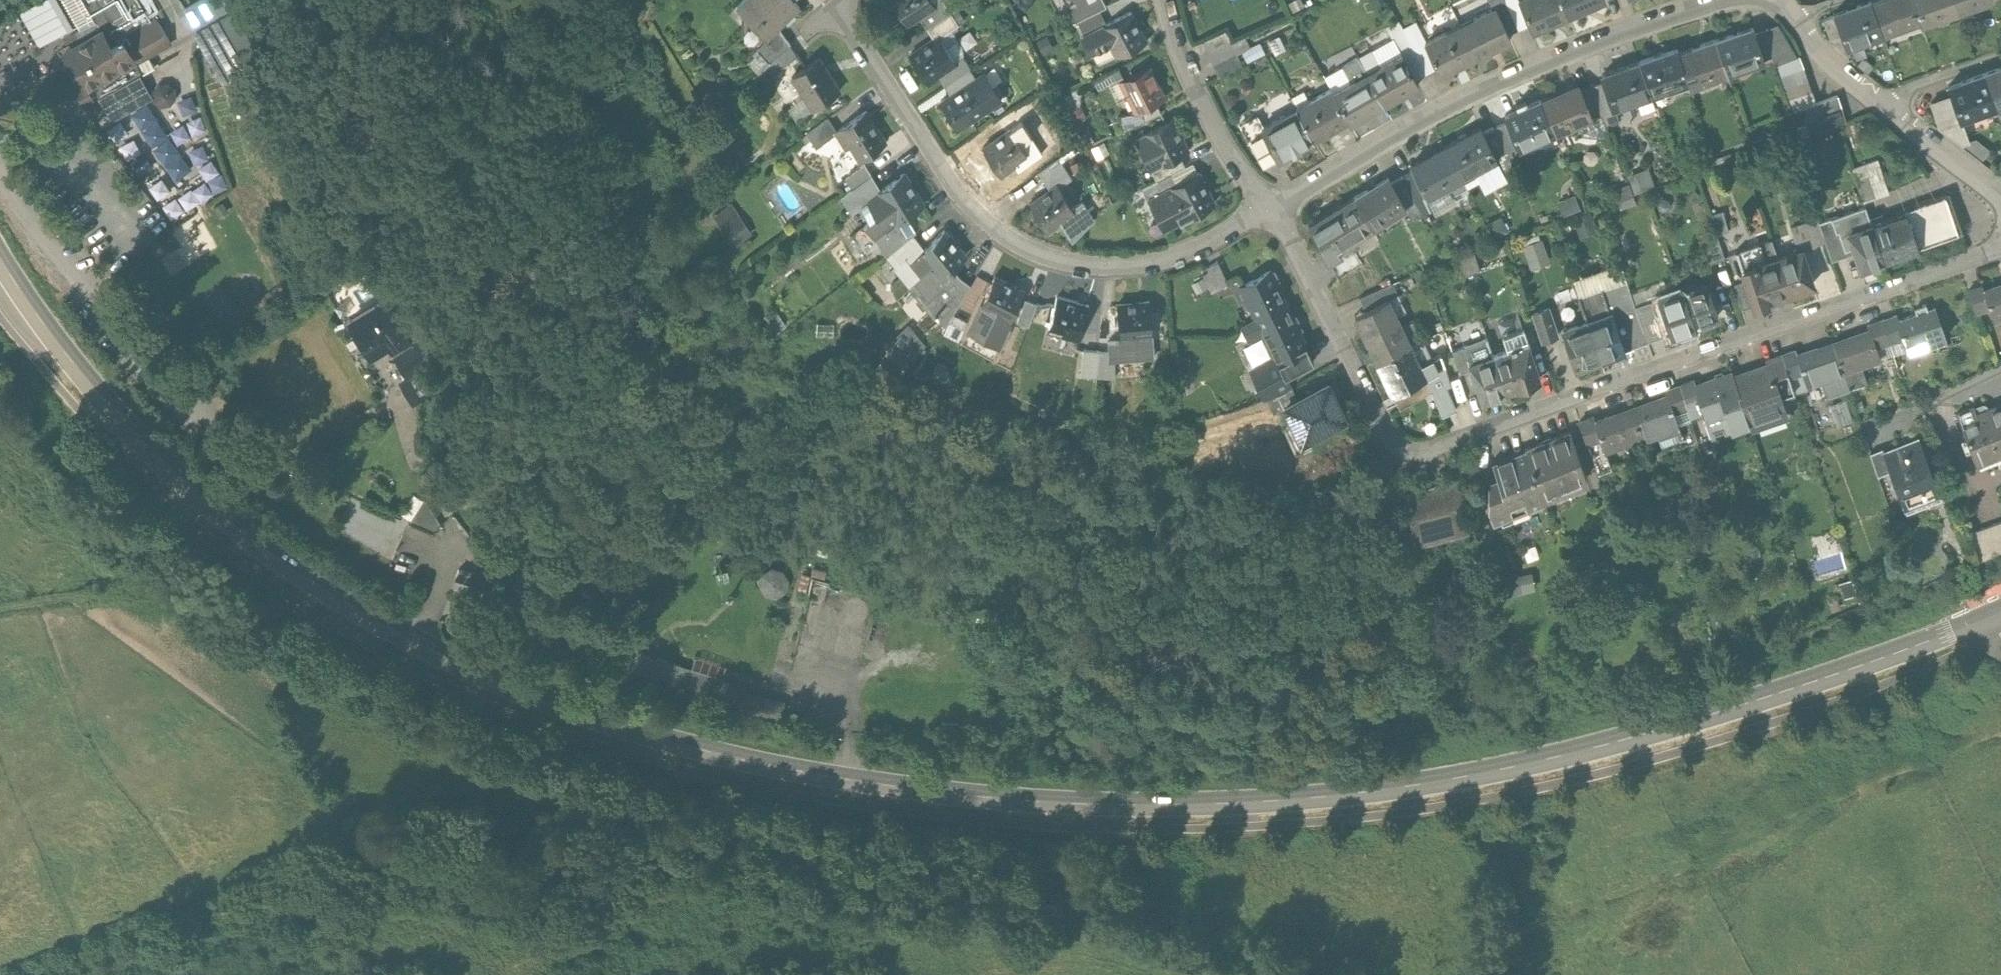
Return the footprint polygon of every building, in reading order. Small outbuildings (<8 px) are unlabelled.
[(73,33),(70,34),(76,44),(63,51),(79,82),(73,86),(85,108),(101,100),(141,79),(136,69),(137,68),(135,65),(169,46),(155,20),(163,16),(154,0),(57,0),(73,33)] [(164,10),(180,1),(179,0),(159,0),(164,10)] [(185,10),(187,15),(198,33),(223,20),(212,0),(202,0),(185,10)] [(764,29),(776,19),(797,1),(797,0),(740,0),(764,29)] [(907,22),(918,14),(925,25),(949,10),(943,0),(893,0),(907,22)] [(1070,2),(1077,16),(1099,6),(1107,2),(1106,0),(1073,0),(1070,2)] [(1291,11),(1307,3),(1306,0),(1285,0),(1291,11)] [(1529,25),(1518,0),(1507,4),(1518,29),(1529,25)] [(1518,0),(1529,25),(1531,28),(1544,23),(1544,24),(1567,15),(1561,0),(1518,0)] [(1567,15),(1591,5),(1590,3),(1598,0),(1561,0),(1567,15)] [(1848,8),(1849,9),(1835,14),(1841,32),(1845,44),(1867,36),(1866,35),(1881,30),(1870,0),(1848,8)] [(1881,30),(1897,25),(1897,26),(1919,18),(1912,0),(1870,0),(1881,30)] [(1919,18),(1920,22),(1945,14),(1944,12),(1956,7),(1953,0),(1912,0),(1919,18)] [(180,1),(164,10),(172,24),(187,15),(185,10),(180,1)] [(1507,4),(1495,9),(1507,33),(1518,29),(1507,4)] [(1099,6),(1077,16),(1083,28),(1104,18),(1099,6)] [(1494,7),(1471,19),(1472,20),(1460,26),(1474,57),(1495,47),(1495,45),(1510,38),(1507,33),(1495,9),(1494,7)] [(949,10),(925,25),(933,37),(937,34),(937,35),(957,23),(949,10)] [(1129,10),(1082,33),(1090,49),(1109,40),(1115,53),(1143,39),(1129,10)] [(1835,13),(1824,17),(1830,36),(1841,32),(1835,14),(1835,13)] [(764,29),(755,36),(770,49),(773,47),(792,35),(776,19),(764,29)] [(1425,42),(1415,21),(1402,28),(1425,73),(1436,68),(1423,43),(1425,42)] [(1460,26),(1448,33),(1447,31),(1425,42),(1423,43),(1436,68),(1439,73),(1452,66),(1453,68),(1474,57),(1460,26)] [(1224,27),(1202,38),(1208,50),(1230,40),(1224,27)] [(1753,27),(1738,32),(1738,31),(1715,39),(1725,70),(1740,65),(1741,68),(1764,60),(1764,58),(1755,32),(1753,27)] [(1768,27),(1755,32),(1764,58),(1777,54),(1768,27)] [(1425,73),(1402,28),(1391,33),(1402,55),(1414,79),(1425,73)] [(1048,31),(1036,36),(1043,51),(1055,45),(1048,31)] [(933,37),(910,52),(928,79),(940,72),(942,70),(940,66),(952,58),(937,35),(937,34),(933,37)] [(792,35),(773,47),(779,57),(800,44),(792,35)] [(1715,39),(1692,48),(1692,49),(1678,54),(1687,81),(1689,85),(1714,77),(1713,74),(1725,70),(1715,39)] [(1230,40),(1208,50),(1212,62),(1235,51),(1230,40)] [(1677,50),(1663,55),(1663,53),(1639,61),(1650,92),(1663,87),(1664,89),(1687,81),(1678,54),(1677,50)] [(1235,51),(1212,62),(1218,74),(1240,64),(1235,51)] [(818,52),(791,68),(812,102),(839,85),(818,52)] [(1402,55),(1380,67),(1372,52),(1359,59),(1368,76),(1384,104),(1405,92),(1404,91),(1417,83),(1414,79),(1402,55)] [(960,54),(952,59),(952,58),(940,66),(942,70),(940,72),(946,81),(968,67),(960,54)] [(1799,56),(1778,63),(1782,75),(1803,66),(1799,56)] [(1639,61),(1617,69),(1617,71),(1604,75),(1605,79),(1613,107),(1615,106),(1636,98),(1636,97),(1650,92),(1639,61)] [(1147,65),(1122,77),(1129,91),(1126,92),(1133,107),(1134,108),(1154,98),(1162,94),(1147,65)] [(1117,66),(1093,78),(1097,86),(1121,74),(1117,66)] [(1803,66),(1782,75),(1785,87),(1808,78),(1803,66)] [(1985,72),(1996,102),(2000,100),(2000,66),(1985,72)] [(968,67),(946,81),(953,92),(975,78),(968,67)] [(953,92),(941,100),(958,126),(973,117),(970,113),(983,105),(985,108),(1001,98),(984,71),(975,78),(953,92)] [(1985,72),(1962,80),(1963,82),(1948,87),(1952,97),(1959,118),(1960,118),(1983,110),(1982,107),(1996,102),(1985,72)] [(1368,76),(1356,82),(1355,81),(1333,93),(1347,118),(1348,122),(1361,115),(1362,116),(1384,104),(1368,76)] [(1808,78),(1785,87),(1789,98),(1812,90),(1808,78)] [(141,79),(101,100),(111,120),(151,98),(141,79)] [(1605,79),(1591,84),(1602,112),(1606,122),(1618,118),(1615,106),(1613,107),(1605,79)] [(1591,84),(1580,88),(1591,116),(1602,112),(1591,84)] [(154,98),(156,102),(159,105),(163,106),(167,106),(171,104),(174,101),(175,97),(175,93),(174,89),(171,86),(167,85),(162,85),(158,86),(155,90),(154,94),(154,98)] [(1579,86),(1564,92),(1564,91),(1541,100),(1552,129),(1566,124),(1566,126),(1591,116),(1580,88),(1579,86)] [(1331,90),(1309,102),(1310,103),(1297,110),(1313,138),(1334,127),(1333,126),(1347,118),(1333,93),(1331,90)] [(1812,90),(1789,98),(1793,110),(1812,104),(1817,102),(1812,90)] [(1817,102),(1812,104),(1815,115),(1841,106),(1837,94),(1817,102)] [(1952,97),(1931,105),(1937,122),(1962,142),(1968,139),(1960,118),(1959,118),(1952,97)] [(1133,107),(1124,111),(1124,110),(1117,114),(1124,128),(1160,110),(1154,98),(1134,108),(1133,107)] [(1541,100),(1518,109),(1519,110),(1505,116),(1507,119),(1517,143),(1517,145),(1540,136),(1539,134),(1552,129),(1541,100)] [(1774,100),(1760,105),(1763,114),(1778,110),(1774,100)] [(864,106),(839,122),(859,152),(883,137),(864,106)] [(1841,106),(1815,115),(1819,129),(1845,120),(1841,106)] [(1013,108),(995,120),(1002,131),(1009,127),(1020,120),(1013,108)] [(1263,126),(1262,126),(1264,130),(1249,138),(1261,161),(1277,153),(1278,155),(1291,148),(1291,150),(1313,138),(1297,110),(1285,116),(1284,115),(1263,126)] [(827,111),(808,123),(817,137),(836,125),(827,111)] [(1257,115),(1239,125),(1261,166),(1279,156),(1278,155),(1277,153),(1261,161),(1249,138),(1264,130),(1262,126),(1263,126),(1257,115)] [(1172,118),(1136,137),(1150,166),(1178,152),(1187,147),(1172,118)] [(1517,143),(1507,119),(1494,125),(1505,148),(1517,143)] [(1505,148),(1494,125),(1482,129),(1496,157),(1495,158),(1503,174),(1514,169),(1505,148)] [(1002,131),(982,144),(999,171),(1014,162),(1012,159),(1024,150),(1009,127),(1002,131)] [(1482,128),(1468,135),(1467,133),(1445,145),(1459,173),(1473,166),(1474,168),(1495,158),(1496,157),(1482,129),(1482,128)] [(1097,143),(1091,145),(1091,146),(1097,158),(1111,150),(1105,138),(1097,143)] [(1445,145),(1423,156),(1423,157),(1410,164),(1411,167),(1425,193),(1426,193),(1448,182),(1447,179),(1459,173),(1445,145)] [(1178,152),(1150,166),(1156,177),(1170,170),(1184,163),(1178,152)] [(863,157),(844,170),(850,180),(870,167),(863,157)] [(1056,158),(1039,169),(1045,179),(1062,168),(1056,158)] [(1877,158),(1852,166),(1863,198),(1888,190),(1877,158)] [(1646,162),(1624,171),(1632,191),(1654,182),(1646,162)] [(870,167),(850,180),(856,189),(876,177),(870,167)] [(1425,193),(1411,167),(1401,173),(1421,210),(1431,204),(1426,193),(1425,193)] [(903,168),(875,185),(876,187),(859,198),(867,210),(863,213),(872,226),(881,220),(883,223),(888,220),(886,217),(920,195),(903,168)] [(1156,177),(1142,183),(1148,195),(1176,181),(1170,170),(1156,177)] [(1176,181),(1148,195),(1162,223),(1211,199),(1198,171),(1176,181)] [(1421,210),(1401,173),(1390,179),(1404,205),(1407,203),(1413,215),(1421,210)] [(1390,179),(1388,176),(1375,184),(1374,182),(1353,195),(1370,223),(1382,217),(1404,205),(1390,179)] [(1056,182),(1029,199),(1046,226),(1060,217),(1071,235),(1091,216),(1080,198),(1070,204),(1056,182)] [(1829,183),(1816,187),(1824,209),(1836,205),(1829,183)] [(718,196),(738,228),(754,218),(734,186),(718,196)] [(1565,208),(1581,206),(1579,191),(1562,194),(1565,208)] [(1943,194),(1903,207),(1904,210),(1870,221),(1882,256),(1958,231),(1944,196),(1943,194)] [(1353,195),(1334,206),(1334,207),(1309,222),(1317,236),(1315,237),(1326,257),(1328,256),(1342,248),(1341,248),(1338,243),(1358,231),(1357,230),(1370,223),(1353,195)] [(1720,205),(1708,209),(1716,232),(1728,228),(1720,205)] [(1588,208),(1572,213),(1579,232),(1594,227),(1588,208)] [(1498,211),(1482,219),(1491,234),(1506,227),(1498,211)] [(1803,221),(1800,211),(1786,216),(1796,246),(1799,245),(1800,247),(1824,239),(1816,216),(1803,221)] [(963,245),(941,221),(921,239),(916,233),(894,252),(935,299),(957,266),(949,257),(963,245)] [(1870,221),(1847,229),(1848,231),(1839,234),(1843,245),(1852,242),(1860,264),(1882,256),(1870,221)] [(911,223),(885,242),(894,252),(916,233),(918,231),(911,223)] [(1716,232),(1702,236),(1709,257),(1723,253),(1716,232)] [(172,281),(194,262),(170,233),(147,253),(172,281)] [(1541,235),(1522,241),(1529,263),(1549,257),(1541,235)] [(1770,235),(1734,247),(1744,278),(1752,300),(1766,296),(1765,295),(1787,288),(1776,253),(1770,235)] [(1351,242),(1341,248),(1342,248),(1328,256),(1337,274),(1362,261),(1351,242)] [(1796,246),(1776,253),(1787,288),(1811,280),(1800,247),(1799,245),(1796,246)] [(1219,254),(1202,262),(1212,283),(1229,275),(1219,254)] [(1618,258),(1571,274),(1576,289),(1623,273),(1618,258)] [(957,266),(935,299),(942,308),(968,271),(958,265),(957,266)] [(1021,281),(992,266),(979,290),(993,298),(991,301),(1006,309),(1021,281)] [(1269,268),(1240,281),(1248,297),(1252,295),(1258,308),(1282,296),(1269,268)] [(1623,273),(1576,289),(1586,318),(1621,306),(1633,302),(1623,273)] [(1390,278),(1358,291),(1364,304),(1369,302),(1395,289),(1390,278)] [(1705,278),(1681,286),(1693,321),(1717,313),(1705,278)] [(1744,278),(1733,281),(1741,304),(1752,300),(1744,278)] [(1982,288),(1987,303),(1992,316),(2000,313),(2000,281),(1982,288)] [(1980,282),(1966,287),(1974,308),(1987,303),(1982,288),(1980,282)] [(1681,286),(1649,297),(1661,332),(1693,321),(1681,286)] [(1023,289),(1014,309),(1025,313),(1033,293),(1023,289)] [(1395,289),(1369,302),(1376,318),(1360,325),(1375,356),(1418,335),(1418,334),(1410,316),(1398,322),(1393,311),(1403,306),(1395,289)] [(1086,299),(1055,290),(1047,316),(1060,320),(1059,324),(1077,329),(1086,299)] [(1147,295),(1115,297),(1119,331),(1107,332),(1108,341),(1108,345),(1107,351),(1152,347),(1147,295)] [(1282,296),(1258,308),(1265,321),(1261,323),(1274,350),(1276,349),(1278,354),(1304,342),(1282,296)] [(1649,297),(1633,302),(1645,337),(1661,332),(1649,297)] [(386,298),(350,318),(357,331),(362,328),(375,351),(389,343),(394,352),(400,348),(405,356),(409,354),(416,350),(415,349),(386,298)] [(1633,302),(1621,306),(1633,342),(1645,337),(1633,302)] [(1549,304),(1530,310),(1539,337),(1557,330),(1549,304)] [(1933,305),(1916,311),(1916,310),(1895,317),(1900,333),(1904,345),(1942,332),(1933,305)] [(1621,306),(1586,318),(1598,353),(1633,342),(1621,306)] [(909,308),(891,327),(911,346),(929,327),(909,308)] [(1893,312),(1880,316),(1887,337),(1900,333),(1895,317),(1893,312)] [(1880,316),(1867,321),(1869,326),(1874,341),(1887,337),(1880,316)] [(1586,318),(1563,326),(1575,361),(1598,353),(1586,318)] [(1523,326),(1504,332),(1509,345),(1491,351),(1503,387),(1540,374),(1523,326)] [(1869,326),(1847,333),(1847,334),(1832,339),(1841,366),(1878,354),(1874,341),(1869,326)] [(1491,351),(1485,332),(1467,338),(1473,358),(1469,359),(1470,364),(1481,395),(1503,387),(1491,351)] [(1418,335),(1375,356),(1391,387),(1420,372),(1422,371),(1421,369),(1416,360),(1427,354),(1418,335)] [(1467,338),(1450,344),(1458,368),(1470,364),(1469,359),(1473,358),(1467,338)] [(1096,340),(1085,339),(1083,362),(1094,363),(1096,340)] [(1832,339),(1817,345),(1816,343),(1795,350),(1800,366),(1804,378),(1806,378),(1807,382),(1804,383),(1809,397),(1847,385),(1841,366),(1832,339)] [(1108,341),(1096,340),(1094,363),(1106,364),(1107,351),(1108,345),(1108,341)] [(428,341),(415,349),(416,350),(409,354),(418,368),(437,357),(428,341)] [(1274,350),(1255,359),(1260,369),(1257,370),(1265,387),(1283,381),(1290,377),(1286,367),(1311,355),(1304,342),(1278,354),(1276,349),(1274,350)] [(1794,346),(1780,351),(1786,371),(1800,366),(1795,350),(1794,346)] [(1780,351),(1767,355),(1768,360),(1774,375),(1786,371),(1780,351)] [(1442,360),(1421,369),(1422,371),(1420,372),(1427,385),(1439,407),(1454,403),(1447,379),(1451,376),(1442,360)] [(1768,360),(1747,367),(1748,368),(1731,374),(1746,416),(1747,420),(1785,407),(1774,375),(1768,360)] [(1730,370),(1715,376),(1714,374),(1693,381),(1698,396),(1703,409),(1722,402),(1728,421),(1746,416),(1731,374),(1730,370)] [(1420,372),(1391,387),(1398,399),(1427,385),(1420,372)] [(1691,375),(1677,380),(1685,401),(1698,396),(1693,381),(1691,375)] [(1327,376),(1284,397),(1300,429),(1342,408),(1327,376)] [(1677,380),(1665,384),(1667,389),(1672,405),(1685,401),(1677,380)] [(1672,405),(1667,389),(1645,396),(1645,397),(1629,403),(1639,431),(1654,426),(1658,439),(1680,432),(1682,439),(1696,434),(1685,401),(1672,405)] [(1849,393),(1835,398),(1842,420),(1856,415),(1849,393)] [(1975,412),(1972,404),(1955,410),(1973,458),(2000,448),(2000,401),(1975,412)] [(1629,403),(1614,408),(1614,407),(1593,414),(1602,443),(1639,431),(1629,403)] [(1593,414),(1591,409),(1577,414),(1590,452),(1604,448),(1593,414)] [(1567,425),(1522,440),(1539,487),(1583,472),(1567,425)] [(1920,439),(1905,445),(1903,440),(1883,447),(1881,448),(1888,467),(1901,501),(1938,487),(1920,439)] [(1522,440),(1490,451),(1494,465),(1486,467),(1485,493),(1490,509),(1540,492),(1539,487),(1522,440)] [(1881,444),(1869,449),(1876,471),(1888,467),(1881,448),(1883,447),(1881,444)] [(1451,468),(1404,479),(1405,486),(1404,486),(1404,490),(1406,489),(1412,520),(1460,509),(1451,468)] [(1982,526),(1992,551),(2000,548),(2000,519),(1982,526)] [(1529,565),(1498,571),(1497,589),(1534,585),(1529,565)] [(761,582),(776,600),(795,585),(780,567),(761,582)] [(743,624),(734,621),(731,630),(740,633),(743,624)] [(729,682),(633,652),(626,675),(744,712),(743,716),(777,727),(782,709),(744,697),(746,691),(727,685),(729,682)]
